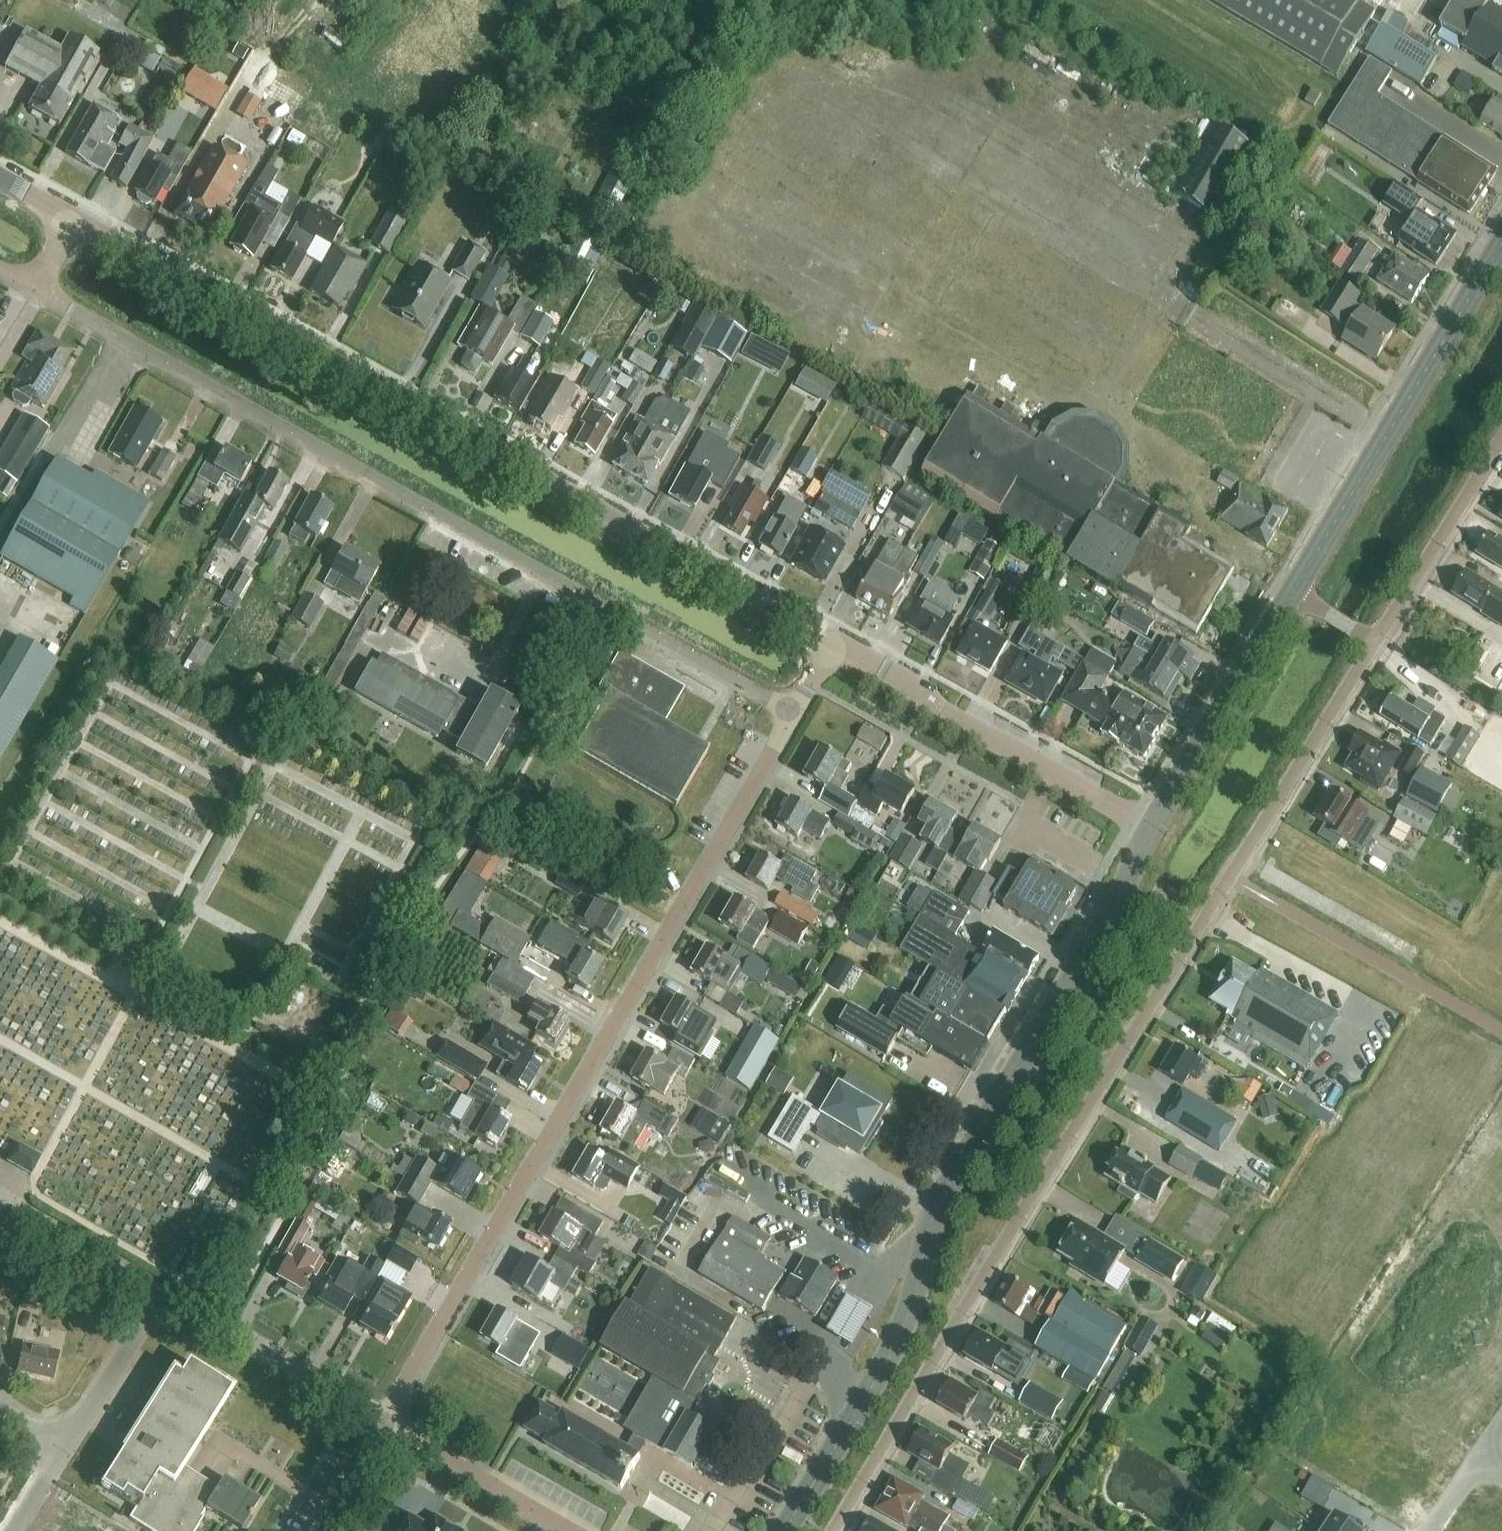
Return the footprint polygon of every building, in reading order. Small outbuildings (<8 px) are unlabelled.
[(1335,77),(1375,11),(1359,2),(1360,0),(1206,0),(1335,77)] [(1489,6),(1491,3),(1486,0),(1454,0),(1440,25),(1466,40),(1462,46),(1496,66),(1500,60),(1501,61),(1501,14),(1489,6)] [(1436,59),(1382,26),(1365,54),(1419,87),(1436,59)] [(77,92),(99,53),(69,37),(61,51),(24,31),(4,67),(40,87),(27,109),(60,127),(79,93),(77,92)] [(165,51),(147,41),(134,62),(152,73),(165,51)] [(1470,215),(1497,172),(1378,96),(1392,73),(1370,59),(1329,125),(1470,215)] [(1501,77),(1501,61),(1500,60),(1496,66),(1493,72),(1501,77)] [(1457,85),(1472,90),(1476,76),(1461,71),(1457,85)] [(203,76),(191,97),(215,112),(227,90),(203,76)] [(1313,103),(1320,91),(1311,85),(1304,97),(1313,103)] [(250,122),(262,102),(248,94),(237,114),(250,122)] [(1495,101),(1481,123),(1501,136),(1501,105),(1495,101)] [(175,102),(156,138),(172,146),(191,111),(175,102)] [(108,148),(122,123),(116,119),(117,117),(94,104),(65,155),(87,168),(88,166),(104,175),(116,153),(108,148)] [(110,179),(126,188),(154,139),(151,137),(156,129),(142,122),(138,129),(130,125),(119,144),(127,148),(110,179)] [(1214,124),(1173,193),(1215,217),(1255,149),(1214,124)] [(151,204),(152,201),(155,203),(163,189),(170,193),(193,152),(179,143),(169,160),(158,154),(152,164),(136,192),(139,193),(137,196),(139,200),(147,205),(151,204)] [(209,235),(222,214),(220,213),(247,167),(214,147),(182,204),(185,206),(179,217),(209,235)] [(231,246),(253,258),(276,219),(275,219),(277,215),(288,221),(301,199),(272,182),(278,172),(267,166),(245,204),(252,209),(231,246)] [(608,173),(589,211),(611,222),(630,184),(608,173)] [(1415,253),(1436,267),(1456,235),(1435,222),(1434,223),(1417,212),(1423,202),(1397,185),(1384,205),(1405,218),(1400,226),(1407,231),(1400,243),(1415,253)] [(286,246),(285,245),(272,270),(292,281),(305,257),(305,256),(315,239),(330,248),(344,224),(314,207),(303,229),(297,226),(286,246)] [(390,208),(370,244),(388,254),(408,218),(390,208)] [(580,234),(568,258),(582,265),(594,240),(580,234)] [(467,241),(450,271),(468,282),(485,252),(467,241)] [(1377,253),(1360,241),(1352,252),(1340,244),(1330,260),(1342,268),(1340,271),(1357,283),(1377,253)] [(483,306),(480,310),(459,347),(468,352),(463,360),(461,365),(465,369),(469,371),(474,373),(477,369),(482,361),(491,366),(511,332),(520,337),(538,306),(522,297),(505,325),(495,319),(497,315),(493,304),(509,277),(505,275),(521,247),(512,242),(496,270),(489,266),(470,299),(483,306)] [(350,295),(368,265),(336,247),(310,292),(339,308),(348,293),(350,295)] [(1411,304),(1428,277),(1395,255),(1391,261),(1386,257),(1380,266),(1385,269),(1377,281),(1411,304)] [(575,263),(569,274),(586,283),(592,272),(575,263)] [(424,327),(450,283),(419,266),(394,310),(424,327)] [(649,300),(659,284),(649,277),(638,293),(649,300)] [(1361,310),(1354,306),(1361,296),(1340,282),(1321,312),(1350,331),(1343,341),(1376,361),(1395,330),(1362,309),(1361,310)] [(670,347),(693,360),(716,317),(693,304),(670,347)] [(535,313),(521,338),(538,348),(553,323),(535,313)] [(717,318),(702,347),(730,362),(745,333),(717,318)] [(27,406),(31,401),(43,409),(64,374),(60,372),(72,352),(38,331),(28,347),(23,357),(29,360),(12,388),(16,390),(12,396),(13,402),(22,407),(27,406)] [(762,365),(772,347),(749,335),(739,353),(762,365)] [(650,374),(657,363),(635,350),(628,361),(650,374)] [(530,380),(539,364),(526,356),(517,372),(513,370),(496,400),(518,413),(535,383),(530,380)] [(597,359),(581,387),(594,395),(610,366),(597,359)] [(816,371),(805,365),(795,383),(806,389),(816,371)] [(550,375),(529,413),(533,415),(530,419),(550,431),(559,417),(562,419),(578,391),(550,375)] [(601,408),(614,385),(605,380),(581,423),(586,426),(576,445),(594,455),(616,416),(601,408)] [(644,389),(631,381),(621,399),(633,406),(644,389)] [(969,395),(922,473),(1208,643),(1246,579),(1253,566),(1249,563),(1250,560),(1198,529),(1204,518),(1173,499),(1165,512),(1117,483),(1125,470),(1125,447),(1115,429),(1096,418),(1075,418),(1056,429),(1048,442),(969,395)] [(654,402),(643,422),(637,419),(623,445),(625,446),(613,466),(629,475),(661,420),(660,420),(670,402),(663,398),(654,402)] [(671,402),(661,420),(629,475),(646,485),(658,464),(660,465),(690,413),(671,402)] [(928,438),(870,403),(862,417),(899,439),(883,467),(904,479),(928,438)] [(829,440),(843,416),(828,407),(813,431),(829,440)] [(136,468),(161,425),(135,410),(110,453),(136,468)] [(7,478),(0,489),(0,495),(7,499),(49,429),(23,413),(0,452),(0,474),(7,478)] [(686,467),(670,496),(694,509),(709,482),(722,489),(739,457),(726,450),(728,445),(706,433),(687,468),(686,467)] [(761,435),(746,461),(765,471),(779,446),(761,435)] [(810,437),(782,489),(795,496),(823,444),(810,437)] [(148,474),(161,482),(176,457),(163,449),(148,474)] [(240,482),(250,464),(226,450),(217,467),(208,461),(183,504),(194,510),(209,484),(216,487),(224,473),(240,482)] [(0,554),(0,555),(73,598),(69,604),(84,613),(149,502),(95,471),(90,479),(56,459),(0,554)] [(1230,492),(1238,479),(1224,470),(1216,484),(1230,492)] [(266,507),(273,511),(288,485),(268,474),(259,491),(249,485),(235,510),(236,511),(220,539),(241,551),(266,507)] [(755,480),(749,490),(742,486),(729,510),(732,512),(724,527),(741,536),(749,522),(754,524),(768,500),(756,493),(761,484),(755,480)] [(914,525),(930,500),(906,485),(890,509),(914,525)] [(1267,548),(1288,511),(1268,499),(1267,500),(1241,486),(1221,520),(1247,535),(1246,536),(1267,548)] [(823,493),(815,508),(846,526),(854,511),(823,493)] [(774,518),(758,545),(779,557),(806,508),(786,497),(775,518),(774,518)] [(321,536),(323,532),(328,524),(325,522),(332,510),(311,498),(295,527),(290,536),(304,544),(309,535),(316,539),(318,535),(321,536)] [(810,529),(791,564),(823,582),(842,547),(810,529)] [(946,540),(956,546),(962,537),(951,531),(946,540)] [(978,554),(983,544),(965,535),(960,545),(978,554)] [(1488,535),(1477,554),(1501,569),(1501,543),(1488,535)] [(255,575),(268,583),(287,548),(274,540),(255,575)] [(873,609),(906,551),(890,541),(857,600),(873,609)] [(984,581),(1001,549),(986,541),(969,572),(984,581)] [(925,578),(939,551),(928,545),(914,573),(925,578)] [(367,589),(377,569),(344,550),(333,571),(332,570),(325,585),(336,590),(338,586),(361,598),(366,588),(367,589)] [(919,558),(906,551),(873,609),(890,618),(912,579),(908,576),(919,558)] [(12,589),(23,569),(5,560),(0,570),(0,583),(12,589)] [(1058,573),(1040,563),(1022,598),(1040,607),(1058,573)] [(238,599),(249,580),(236,572),(225,591),(238,599)] [(1466,573),(1453,594),(1490,617),(1489,618),(1501,627),(1501,595),(1466,573)] [(990,620),(1007,589),(990,580),(984,591),(986,592),(976,610),(972,608),(966,620),(974,625),(975,623),(976,624),(981,615),(990,620)] [(940,646),(957,615),(951,612),(958,600),(932,585),(909,627),(918,632),(917,634),(940,646)] [(304,594),(291,618),(309,628),(319,610),(313,607),(316,601),(304,594)] [(1120,622),(1146,637),(1154,624),(1128,608),(1120,622)] [(990,673),(1007,643),(974,625),(958,655),(990,673)] [(1059,662),(1066,650),(1029,629),(1019,648),(1030,654),(1033,648),(1040,652),(1034,662),(1023,656),(1008,684),(1046,705),(1061,677),(1043,667),(1048,657),(1059,662)] [(58,662),(18,638),(0,669),(0,761),(58,662)] [(198,638),(190,661),(206,666),(214,643),(198,638)] [(1182,678),(1189,682),(1198,667),(1193,663),(1195,659),(1167,642),(1166,643),(1162,640),(1152,659),(1151,660),(1178,675),(1182,678)] [(1085,662),(1109,676),(1117,663),(1093,649),(1085,662)] [(1179,682),(1176,680),(1178,675),(1151,660),(1152,659),(1134,649),(1119,674),(1129,680),(1167,702),(1179,682)] [(619,652),(568,753),(677,808),(706,750),(662,728),(684,684),(619,652)] [(485,769),(518,709),(490,693),(479,714),(384,662),(380,669),(371,664),(356,692),(437,737),(442,729),(462,740),(455,752),(485,769)] [(1109,676),(1085,662),(1085,663),(1084,663),(1061,701),(1106,727),(1102,734),(1145,759),(1168,719),(1141,704),(1142,702),(1126,693),(1120,703),(1100,692),(1109,677),(1108,677),(1109,676)] [(1380,716),(1430,746),(1446,720),(1434,713),(1435,711),(1419,701),(1413,710),(1391,698),(1380,716)] [(1450,761),(1460,767),(1480,736),(1466,727),(1459,739),(1463,741),(1450,761)] [(879,752),(887,739),(875,732),(867,746),(879,752)] [(1361,784),(1377,793),(1399,755),(1379,744),(1376,749),(1354,736),(1344,755),(1349,758),(1342,771),(1361,783),(1361,784)] [(826,747),(825,750),(822,748),(805,778),(827,790),(828,789),(838,794),(849,776),(838,770),(843,760),(834,755),(835,752),(826,747)] [(1410,747),(1401,762),(1416,771),(1425,755),(1410,747)] [(1421,768),(1406,797),(1436,813),(1451,784),(1421,768)] [(868,829),(875,817),(882,805),(901,816),(914,793),(887,777),(878,792),(868,786),(856,807),(849,819),(868,829)] [(1342,839),(1364,852),(1372,837),(1355,827),(1364,812),(1354,807),(1355,804),(1332,791),(1316,817),(1325,823),(1317,836),(1337,848),(1342,839)] [(826,805),(839,813),(849,819),(856,807),(833,794),(826,805)] [(1404,798),(1393,818),(1426,836),(1437,816),(1404,798)] [(821,839),(830,823),(812,813),(813,811),(793,799),(777,827),(797,838),(802,829),(821,839)] [(922,840),(927,844),(948,855),(959,835),(951,831),(958,818),(932,803),(920,824),(928,829),(922,840)] [(868,830),(868,829),(849,819),(839,813),(832,824),(853,836),(851,840),(871,852),(880,837),(868,830)] [(122,838),(122,822),(109,821),(109,838),(122,838)] [(978,873),(980,874),(987,862),(989,863),(1001,842),(974,827),(967,840),(959,835),(948,855),(978,873)] [(490,832),(465,871),(482,881),(490,869),(473,859),(483,844),(499,855),(507,843),(490,832)] [(904,836),(891,859),(910,870),(923,846),(904,836)] [(781,867),(762,855),(748,880),(769,891),(776,878),(796,890),(802,880),(810,885),(817,874),(793,861),(790,866),(784,862),(781,867)] [(1006,905),(1004,909),(1051,937),(1076,894),(1075,887),(1049,872),(1050,871),(1033,861),(1022,877),(1006,905)] [(555,884),(577,897),(586,882),(564,868),(555,884)] [(1009,870),(993,897),(1006,905),(1022,877),(1009,870)] [(980,910),(996,883),(980,874),(978,873),(962,900),(980,910)] [(473,905),(481,893),(460,880),(452,892),(473,905)] [(920,916),(932,894),(919,886),(906,908),(920,916)] [(575,923),(592,933),(612,945),(627,919),(608,907),(613,899),(596,889),(575,923)] [(969,912),(934,891),(932,894),(920,916),(955,937),(969,912)] [(810,910),(781,894),(775,906),(803,922),(810,910)] [(738,941),(749,947),(753,949),(770,920),(766,917),(766,916),(757,911),(758,910),(737,898),(721,925),(741,936),(738,941)] [(457,911),(449,924),(481,943),(505,958),(518,937),(494,923),(489,930),(457,911)] [(798,946),(808,928),(780,912),(770,930),(798,946)] [(920,916),(899,950),(929,967),(1006,1012),(1028,974),(984,948),(981,953),(955,937),(920,916)] [(856,925),(848,939),(860,946),(868,933),(856,925)] [(994,932),(984,948),(1028,974),(1029,975),(1038,959),(994,932)] [(570,934),(559,953),(576,963),(567,979),(586,990),(601,964),(583,953),(588,945),(570,934)] [(737,1015),(745,1003),(729,994),(743,968),(729,960),(729,959),(709,947),(693,974),(713,986),(714,985),(726,992),(719,1004),(737,1015)] [(830,974),(846,982),(855,962),(839,955),(830,974)] [(520,1003),(535,978),(503,958),(502,959),(496,956),(488,970),(494,973),(487,983),(520,1003)] [(751,956),(745,967),(766,979),(772,968),(751,956)] [(1234,963),(1211,1001),(1230,1013),(1228,1016),(1236,1021),(1234,1025),(1307,1067),(1338,1013),(1263,970),(1258,977),(1234,963)] [(929,967),(910,999),(987,1044),(1006,1012),(929,967)] [(850,1005),(836,1027),(886,1057),(902,1030),(923,1042),(922,1043),(970,1072),(987,1044),(910,999),(905,997),(895,1014),(882,1006),(875,1019),(850,1005)] [(679,999),(663,1025),(681,1035),(676,1044),(699,1057),(718,1023),(709,1018),(699,1012),(699,1011),(679,999)] [(554,1044),(569,1020),(549,1008),(548,1011),(537,1004),(530,1016),(543,1024),(537,1034),(554,1044)] [(383,1023),(404,1037),(414,1021),(393,1008),(383,1023)] [(495,1075),(526,1093),(541,1068),(529,1061),(537,1048),(492,1022),(479,1045),(504,1060),(495,1075)] [(750,1091),(779,1041),(758,1029),(736,1065),(748,1071),(739,1085),(750,1091)] [(478,1082),(488,1065),(445,1040),(435,1057),(478,1082)] [(1176,1047),(1160,1072),(1183,1086),(1190,1075),(1198,1080),(1207,1065),(1176,1047)] [(664,1096),(669,1088),(677,1074),(685,1079),(695,1061),(675,1049),(667,1063),(648,1052),(633,1078),(652,1090),(653,1089),(664,1096)] [(780,1093),(790,1077),(775,1068),(765,1084),(780,1093)] [(794,1096),(769,1138),(793,1153),(810,1124),(844,1144),(852,1131),(869,1141),(873,1134),(876,1136),(884,1123),(881,1121),(893,1101),(849,1074),(825,1114),(794,1096)] [(1240,1096),(1255,1102),(1262,1083),(1248,1077),(1240,1096)] [(474,1101),(459,1128),(495,1148),(510,1122),(491,1111),(499,1098),(476,1085),(468,1098),(474,1101)] [(1236,1122),(1183,1090),(1166,1119),(1218,1151),(1236,1122)] [(1272,1095),(1259,1098),(1264,1117),(1277,1114),(1272,1095)] [(622,1142),(623,1141),(634,1148),(647,1126),(668,1137),(678,1120),(644,1101),(637,1115),(618,1104),(602,1131),(622,1142)] [(438,1114),(432,1123),(447,1132),(453,1122),(438,1114)] [(720,1143),(731,1126),(715,1116),(704,1133),(720,1143)] [(339,1140),(362,1153),(366,1145),(361,1142),(361,1135),(346,1128),(339,1140)] [(17,1143),(7,1161),(6,1162),(30,1176),(41,1157),(17,1143)] [(1202,1158),(1180,1146),(1169,1166),(1191,1178),(1192,1176),(1201,1160),(1202,1158)] [(640,1169),(625,1160),(614,1153),(609,1161),(591,1150),(575,1177),(601,1192),(606,1191),(612,1181),(627,1190),(640,1169)] [(1153,1169),(1122,1151),(1106,1177),(1123,1187),(1118,1194),(1133,1202),(1138,1194),(1155,1204),(1169,1180),(1152,1170),(1153,1169)] [(417,1159),(416,1162),(405,1156),(398,1168),(393,1165),(390,1170),(406,1178),(425,1190),(431,1181),(463,1201),(480,1176),(447,1155),(436,1171),(417,1159)] [(1201,1160),(1192,1176),(1208,1185),(1218,1169),(1201,1160)] [(417,1203),(425,1190),(406,1178),(397,1191),(417,1203)] [(681,1209),(688,1197),(666,1184),(659,1196),(681,1209)] [(309,1193),(296,1215),(306,1221),(319,1199),(309,1193)] [(419,1239),(437,1249),(451,1225),(416,1206),(400,1235),(416,1244),(419,1239)] [(576,1245),(584,1250),(592,1236),(596,1238),(605,1223),(577,1207),(569,1221),(555,1213),(540,1238),(560,1249),(556,1257),(577,1269),(578,1268),(590,1275),(596,1264),(574,1250),(576,1245)] [(735,1212),(699,1276),(763,1312),(774,1293),(782,1297),(781,1299),(814,1319),(827,1297),(795,1279),(793,1281),(784,1276),(786,1273),(771,1265),(785,1241),(735,1212)] [(287,1259),(277,1278),(288,1284),(285,1289),(302,1299),(310,1286),(306,1283),(312,1273),(316,1276),(323,1262),(297,1247),(308,1227),(298,1222),(295,1220),(277,1253),(280,1254),(287,1259)] [(1070,1267),(1102,1286),(1124,1251),(1078,1223),(1058,1255),(1073,1263),(1070,1267)] [(1149,1239),(1136,1260),(1171,1281),(1184,1260),(1149,1239)] [(409,1274),(418,1259),(395,1245),(386,1261),(409,1274)] [(581,1285),(571,1279),(577,1269),(556,1257),(548,1270),(528,1259),(512,1287),(539,1303),(550,1283),(564,1291),(565,1290),(575,1296),(581,1285)] [(327,1284),(317,1301),(342,1316),(353,1297),(362,1302),(383,1266),(369,1258),(361,1272),(337,1258),(323,1282),(327,1284)] [(795,1279),(827,1297),(837,1278),(806,1260),(795,1279)] [(1197,1265),(1182,1292),(1200,1303),(1216,1276),(1197,1265)] [(716,1360),(714,1358),(722,1344),(706,1335),(720,1311),(651,1271),(631,1306),(627,1304),(602,1347),(656,1379),(693,1401),(696,1402),(716,1367),(717,1366),(717,1364),(717,1363),(717,1362),(717,1360),(716,1360)] [(1051,1320),(1036,1347),(1094,1382),(1125,1327),(1083,1303),(1084,1300),(1068,1291),(1064,1298),(1050,1290),(1044,1301),(1036,1297),(1037,1294),(1008,1278),(993,1305),(1022,1320),(1029,1308),(1051,1320)] [(366,1305),(371,1307),(360,1325),(385,1340),(411,1297),(382,1279),(366,1305)] [(871,1308),(846,1293),(826,1329),(851,1343),(871,1308)] [(498,1310),(483,1337),(502,1348),(497,1357),(519,1370),(530,1351),(528,1350),(537,1333),(498,1310)] [(706,1335),(722,1344),(736,1321),(720,1311),(706,1335)] [(1140,1316),(1124,1346),(1142,1356),(1159,1326),(1140,1316)] [(1032,1352),(1010,1339),(1005,1347),(978,1332),(965,1356),(992,1372),(994,1368),(1016,1380),(1032,1352)] [(589,1350),(564,1335),(557,1347),(570,1354),(565,1362),(578,1369),(589,1350)] [(53,1380),(59,1353),(23,1345),(17,1372),(53,1380)] [(95,1497),(149,1530),(195,1530),(204,1517),(201,1516),(207,1507),(242,1530),(259,1502),(227,1482),(228,1481),(223,1479),(217,1488),(202,1479),(199,1483),(181,1472),(235,1386),(214,1373),(211,1377),(189,1363),(183,1372),(176,1367),(95,1497)] [(540,1404),(526,1429),(547,1441),(545,1445),(622,1489),(640,1457),(636,1455),(644,1440),(692,1468),(701,1454),(697,1452),(711,1428),(686,1413),(693,1401),(656,1379),(626,1430),(635,1435),(626,1449),(564,1413),(562,1416),(540,1404)] [(951,1380),(937,1404),(965,1420),(968,1415),(988,1427),(996,1413),(990,1410),(996,1399),(980,1390),(978,1395),(951,1380)] [(1026,1390),(1020,1401),(1051,1419),(1061,1402),(1042,1391),(1038,1398),(1026,1390)] [(921,1430),(909,1451),(921,1458),(920,1460),(938,1471),(931,1484),(952,1496),(953,1495),(962,1479),(969,1466),(948,1454),(953,1445),(934,1434),(933,1437),(921,1430)] [(997,1438),(988,1455),(1019,1473),(1028,1456),(997,1438)] [(894,1478),(885,1494),(929,1519),(932,1515),(946,1523),(950,1517),(922,1500),(924,1495),(894,1478)] [(962,1479),(953,1495),(981,1509),(989,1494),(962,1479)] [(876,1510),(906,1528),(907,1525),(918,1530),(955,1530),(945,1525),(946,1523),(932,1515),(929,1519),(885,1494),(876,1510)] [(1318,1530),(1358,1530),(1330,1512),(1318,1530)] [(435,1517),(429,1528),(408,1516),(399,1530),(458,1530),(435,1517)] [(870,1518),(863,1530),(892,1530),(870,1518)]
